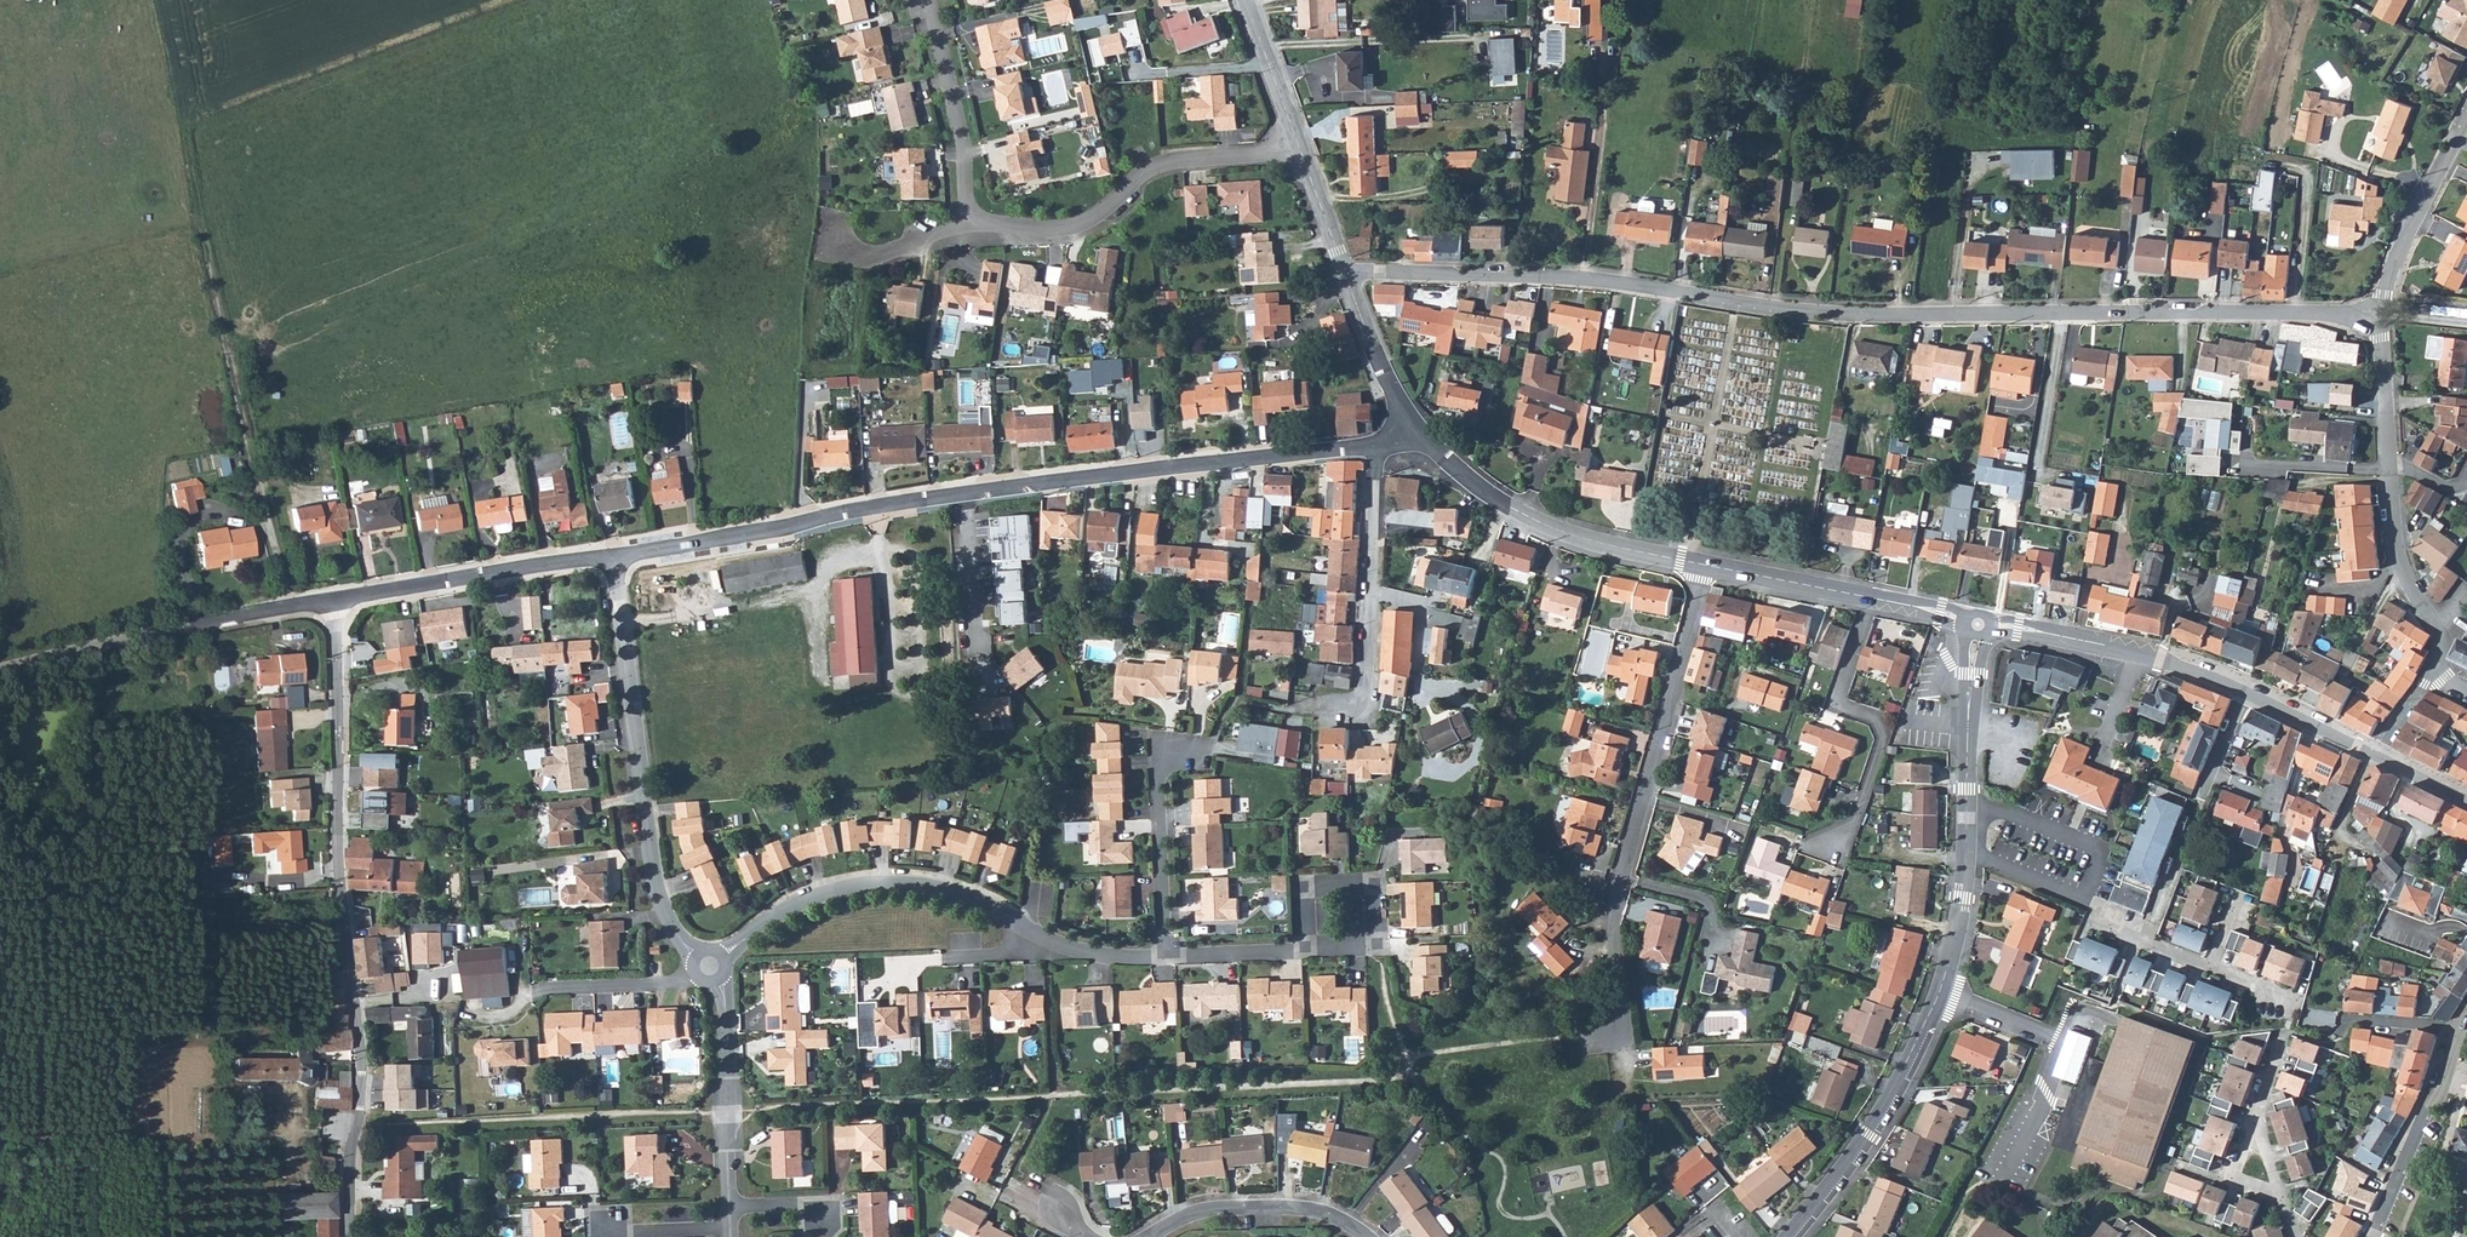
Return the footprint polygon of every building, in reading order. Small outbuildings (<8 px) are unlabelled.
[(844,26),(870,20),(865,0),(838,0),(844,26)] [(1076,20),(1071,0),(1061,0),(1046,3),(1049,15),(1065,11),(1068,23),(1076,20)] [(1302,28),(1309,28),(1309,37),(1340,36),(1338,0),(1300,0),(1302,28)] [(1470,19),(1510,19),(1510,3),(1498,3),(1498,0),(1470,0),(1470,19)] [(1560,21),(1574,22),(1574,25),(1584,25),(1585,22),(1590,22),(1590,40),(1603,40),(1604,17),(1601,17),(1601,0),(1586,0),(1586,6),(1574,6),(1575,0),(1560,0),(1560,21)] [(1862,15),(1864,0),(1849,0),(1847,13),(1862,15)] [(2374,13),(2395,24),(2408,0),(2380,0),(2374,13)] [(2445,2),(2466,13),(2466,0),(2445,0),(2445,2)] [(2445,2),(2438,14),(2452,20),(2444,35),(2466,47),(2466,13),(2445,2)] [(1458,6),(1446,6),(1447,30),(1459,30),(1458,6)] [(1189,10),(1167,19),(1168,21),(1163,23),(1170,40),(1176,37),(1182,54),(1222,39),(1214,18),(1195,26),(1189,10)] [(1068,23),(1065,11),(1049,15),(1052,26),(1068,23)] [(1096,17),(1076,20),(1078,32),(1099,27),(1096,17)] [(1020,19),(978,29),(983,50),(985,51),(986,55),(984,55),(982,59),(984,68),(988,70),(1026,61),(1020,37),(1024,36),(1020,19)] [(1122,34),(1090,41),(1096,67),(1108,65),(1106,57),(1127,52),(1126,48),(1144,44),(1138,20),(1126,23),(1127,28),(1121,30),(1122,34)] [(881,28),(857,34),(859,43),(883,37),(881,28)] [(852,45),(854,56),(863,54),(866,68),(864,72),(867,82),(870,84),(895,78),(892,65),(890,65),(888,59),(892,58),(889,47),(886,48),(883,37),(859,43),(857,34),(839,38),(841,48),(852,45)] [(1516,36),(1491,39),(1494,74),(1519,72),(1516,36)] [(2466,57),(2442,44),(2433,63),(2434,64),(2429,74),(2435,77),(2430,87),(2444,94),(2453,76),(2456,77),(2466,57)] [(852,45),(841,48),(844,59),(854,56),(852,45)] [(1364,51),(1341,52),(1342,89),(1365,88),(1364,51)] [(1024,84),(1021,71),(996,78),(999,90),(998,90),(1005,122),(1040,114),(1037,98),(1026,101),(1022,85),(1024,84)] [(1204,100),(1189,101),(1190,121),(1217,119),(1218,131),(1238,129),(1237,105),(1227,106),(1225,76),(1202,78),(1204,100)] [(1164,103),(1163,80),(1155,81),(1157,104),(1164,103)] [(1084,119),(1098,115),(1091,85),(1088,86),(1087,82),(1081,83),(1082,88),(1077,89),(1084,119)] [(913,83),(884,90),(895,133),(920,126),(912,93),(915,92),(913,83)] [(2296,138),(2311,142),(2314,126),(2322,128),(2325,113),(2344,117),(2346,104),(2320,99),(2321,93),(2307,90),(2303,109),(2302,108),(2296,138)] [(1397,92),(1398,105),(1427,103),(1427,91),(1397,92)] [(2389,98),(2375,134),(2380,136),(2374,152),(2394,160),(2401,143),(2400,140),(2412,107),(2389,98)] [(1515,100),(1513,135),(1525,136),(1528,100),(1515,100)] [(1427,103),(1398,105),(1398,116),(1420,115),(1420,112),(1428,112),(1427,103)] [(1350,116),(1352,155),(1377,155),(1374,115),(1350,116)] [(1562,171),(1559,197),(1583,199),(1590,151),(1583,151),(1587,123),(1568,121),(1565,148),(1552,147),(1550,164),(1565,166),(1564,171),(1562,171)] [(1378,139),(1386,140),(1386,124),(1378,124),(1378,139)] [(2314,126),(2311,142),(2319,143),(2322,128),(2314,126)] [(1029,132),(1009,137),(1012,147),(1008,148),(1012,164),(1010,164),(1015,186),(1041,179),(1035,156),(1046,153),(1043,141),(1032,144),(1029,132)] [(1693,139),(1690,163),(1705,165),(1708,141),(1693,139)] [(2054,149),(2003,150),(2003,162),(2012,162),(2013,178),(2055,177),(2054,149)] [(2091,151),(2076,149),(2072,180),(2088,181),(2091,151)] [(931,199),(930,176),(927,174),(926,150),(895,150),(896,164),(887,164),(887,179),(899,178),(904,182),(904,200),(931,199)] [(1467,151),(1467,166),(1479,165),(1478,150),(1467,151)] [(1377,155),(1377,175),(1390,175),(1389,154),(1377,155)] [(1377,155),(1352,155),(1354,194),(1378,193),(1377,175),(1377,155)] [(1095,161),(1099,177),(1112,174),(1109,158),(1095,161)] [(2122,195),(2135,196),(2137,177),(2138,165),(2125,163),(2122,195)] [(2276,171),(2261,168),(2260,185),(2254,185),(2251,209),(2272,211),(2276,171)] [(1766,209),(1781,211),(1786,176),(1771,173),(1766,209)] [(2135,196),(2133,213),(2142,214),(2146,178),(2137,177),(2135,196)] [(1795,180),(1792,204),(1801,205),(1805,181),(1795,180)] [(1221,185),(1221,196),(1231,195),(1232,205),(1242,204),(1243,223),(1264,222),(1261,182),(1221,185)] [(2215,182),(2211,212),(2225,214),(2228,182),(2215,182)] [(1209,186),(1197,187),(1199,206),(1210,205),(1209,186)] [(1197,187),(1186,187),(1186,190),(1187,196),(1188,218),(1211,216),(1210,205),(1199,206),(1197,187)] [(1715,253),(1724,254),(1724,253),(1728,227),(1732,195),(1722,194),(1718,224),(1691,221),(1688,250),(1699,251),(1700,248),(1715,250),(1715,253)] [(1221,196),(1222,206),(1232,205),(1231,195),(1221,196)] [(2333,203),(2330,233),(2341,234),(2340,245),(2355,246),(2356,239),(2359,238),(2362,237),(2363,235),(2364,232),(2369,232),(2370,221),(2381,222),(2384,196),(2367,195),(2366,207),(2333,203)] [(2466,198),(2458,215),(2466,220),(2466,198)] [(1619,211),(1616,233),(1629,235),(1628,237),(1670,243),(1674,216),(1655,213),(1657,204),(1654,201),(1644,199),(1641,202),(1639,211),(1632,210),(1631,213),(1619,211)] [(1856,226),(1852,251),(1890,256),(1890,254),(1905,257),(1909,225),(1894,223),(1895,220),(1876,218),(1875,228),(1856,226)] [(1349,237),(1356,258),(1372,258),(1373,248),(1373,238),(1374,222),(1364,222),(1362,238),(1349,237)] [(1750,222),(1749,230),(1767,233),(1768,224),(1750,222)] [(1506,225),(1475,225),(1475,246),(1505,247),(1506,225)] [(1728,227),(1724,253),(1766,258),(1769,233),(1767,233),(1749,230),(1728,227)] [(1798,227),(1795,252),(1827,256),(1830,231),(1798,227)] [(2011,228),(2008,262),(2017,263),(2017,258),(2054,263),(2053,267),(2063,268),(2067,234),(2057,233),(2056,237),(2020,234),(2021,229),(2011,228)] [(1416,260),(1461,261),(1461,233),(1436,233),(1435,241),(1421,240),(1421,230),(1407,229),(1406,253),(1417,253),(1416,260)] [(1270,233),(1238,235),(1239,245),(1246,245),(1248,268),(1242,269),(1243,286),(1281,283),(1280,266),(1277,267),(1276,255),(1272,256),(1270,233)] [(2073,262),(2086,264),(2087,259),(2107,261),(2106,266),(2118,267),(2120,241),(2110,240),(2110,237),(2076,234),(2073,262)] [(2442,261),(2446,263),(2442,271),(2437,280),(2458,290),(2466,273),(2466,240),(2456,234),(2442,261)] [(2135,270),(2153,272),(2154,267),(2166,269),(2169,241),(2139,238),(2135,270)] [(2223,238),(2219,265),(2247,268),(2248,259),(2250,241),(2223,238)] [(2178,239),(2175,274),(2185,275),(2185,270),(2199,272),(2199,276),(2209,277),(2213,243),(2178,239)] [(1998,269),(2000,244),(1969,241),(1966,266),(1979,267),(1979,265),(1988,266),(1988,268),(1998,269)] [(1062,287),(1059,305),(1070,307),(1071,304),(1094,307),(1094,310),(1110,313),(1116,270),(1114,266),(1117,265),(1119,251),(1103,249),(1103,251),(1099,250),(1097,265),(1101,266),(1099,276),(1082,273),(1081,276),(1077,276),(1078,270),(1075,266),(1065,265),(1062,287)] [(2286,299),(2290,255),(2268,254),(2266,271),(2263,298),(2286,299)] [(2263,298),(2266,271),(2259,270),(2260,260),(2248,259),(2247,268),(2244,296),(2263,298)] [(970,322),(994,326),(1004,265),(986,262),(982,288),(978,291),(977,295),(970,294),(971,288),(947,284),(943,308),(968,312),(966,319),(970,322)] [(1040,287),(1036,282),(1038,271),(1035,267),(1013,263),(1010,288),(1015,288),(1013,301),(1022,302),(1026,308),(1047,311),(1046,316),(1057,317),(1059,305),(1062,287),(1050,285),(1050,289),(1040,287)] [(892,286),(889,303),(901,305),(899,315),(920,319),(926,284),(915,282),(914,290),(892,286)] [(1403,318),(1405,311),(1406,291),(1408,291),(1409,287),(1376,285),(1376,305),(1387,305),(1387,312),(1397,313),(1397,317),(1403,318)] [(1279,293),(1257,295),(1259,327),(1255,327),(1256,342),(1276,341),(1275,332),(1278,332),(1277,326),(1292,325),(1291,306),(1280,306),(1279,293)] [(1477,348),(1483,314),(1475,312),(1476,303),(1462,300),(1461,308),(1460,312),(1455,337),(1469,339),(1468,346),(1477,348)] [(1401,331),(1439,338),(1436,353),(1452,356),(1455,337),(1460,312),(1443,309),(1442,312),(1416,307),(1416,304),(1406,302),(1405,311),(1403,318),(1401,331)] [(1523,304),(1511,302),(1509,309),(1506,328),(1532,333),(1537,305),(1524,302),(1523,304)] [(1551,323),(1575,327),(1571,349),(1596,354),(1603,314),(1554,305),(1551,323)] [(1483,314),(1477,348),(1487,350),(1488,343),(1502,346),(1506,328),(1509,309),(1495,306),(1493,315),(1483,314)] [(1322,320),(1324,330),(1330,328),(1333,339),(1350,334),(1345,315),(1322,320)] [(2281,340),(2305,343),(2305,348),(2296,347),(2294,356),(2317,360),(2322,328),(2312,325),(2311,328),(2283,325),(2281,340)] [(2317,360),(2358,365),(2361,346),(2337,343),(2338,333),(2322,328),(2317,360)] [(1610,354),(1655,362),(1651,384),(1663,386),(1671,338),(1647,334),(1647,336),(1614,330),(1610,354)] [(1328,340),(1336,364),(1360,357),(1352,334),(1350,334),(1333,339),(1328,340)] [(2221,346),(2206,343),(2200,370),(2216,373),(2218,365),(2232,368),(2232,371),(2233,371),(2242,373),(2240,378),(2250,380),(2250,378),(2257,349),(2257,345),(2247,343),(2247,344),(2222,339),(2221,346)] [(2464,390),(2466,366),(2466,341),(2446,339),(2439,386),(2464,390)] [(1852,366),(1889,373),(1889,372),(1896,373),(1899,357),(1892,356),(1894,349),(1856,342),(1852,366)] [(2288,345),(2277,344),(2275,353),(2257,349),(2250,378),(2270,382),(2272,371),(2282,373),(2288,345)] [(1923,381),(1922,391),(1939,394),(1942,393),(1942,389),(1975,394),(1983,347),(1970,345),(1969,354),(1930,348),(1929,352),(1919,351),(1915,373),(1925,375),(1924,381),(1923,381)] [(2077,352),(2072,382),(2074,385),(2084,386),(2087,384),(2088,376),(2106,379),(2105,389),(2113,391),(2119,356),(2110,355),(2110,353),(2094,350),(2094,354),(2077,352)] [(1528,353),(1523,383),(1544,390),(1546,376),(1550,357),(1528,353)] [(1991,396),(2018,400),(2019,393),(2030,395),(2036,361),(1998,355),(1991,396)] [(2050,375),(2059,377),(2062,357),(2053,355),(2050,375)] [(2128,380),(2173,380),(2174,357),(2128,357),(2128,380)] [(1093,371),(1071,372),(1072,394),(1096,393),(1095,387),(1114,385),(1113,380),(1125,379),(1123,360),(1092,361),(1093,371)] [(2232,368),(2218,365),(2216,373),(2232,376),(2233,371),(2232,371),(2232,368)] [(1284,383),(1265,385),(1266,396),(1254,398),(1257,426),(1269,425),(1268,413),(1285,412),(1285,407),(1299,406),(1299,408),(1311,407),(1309,383),(1297,384),(1296,373),(1294,371),(1283,372),(1284,383)] [(935,391),(934,372),(924,372),(925,391),(935,391)] [(1198,392),(1184,393),(1186,421),(1200,419),(1201,415),(1230,412),(1228,389),(1236,388),(1236,392),(1245,391),(1243,373),(1213,375),(1215,385),(1197,387),(1198,392)] [(881,375),(861,377),(861,392),(882,391),(881,375)] [(1544,390),(1557,394),(1560,378),(1546,376),(1544,390)] [(1438,405),(1490,415),(1496,384),(1485,382),(1483,393),(1471,391),(1473,384),(1465,382),(1464,389),(1453,387),(1453,384),(1443,382),(1438,405)] [(694,401),(693,383),(681,384),(682,402),(694,401)] [(1582,449),(1591,405),(1557,394),(1544,390),(1523,383),(1521,394),(1580,414),(1579,418),(1573,448),(1582,449)] [(624,384),(613,386),(615,397),(626,395),(624,384)] [(1151,384),(1136,385),(1137,392),(1140,392),(1141,424),(1153,424),(1151,384)] [(2335,384),(2309,384),(2310,403),(2354,407),(2356,386),(2335,384)] [(1339,408),(1364,405),(1363,393),(1337,396),(1339,408)] [(2184,399),(2186,394),(2155,394),(2155,412),(2164,412),(2160,431),(2175,435),(2180,416),(2184,399)] [(2466,409),(2466,400),(2442,397),(2441,405),(2466,409)] [(2189,456),(2188,475),(2221,476),(2225,422),(2235,420),(2236,403),(2184,399),(2180,416),(2210,421),(2207,456),(2189,456)] [(2294,402),(2282,401),(2282,409),(2293,410),(2294,402)] [(1524,431),(1540,436),(1540,438),(1551,442),(1552,440),(1565,445),(1573,419),(1532,405),(1532,406),(1520,403),(1516,427),(1524,429),(1524,431)] [(1339,408),(1340,437),(1358,435),(1373,431),(1372,404),(1364,405),(1339,408)] [(2461,447),(2466,450),(2466,409),(2441,405),(2438,405),(2436,415),(2438,416),(2442,416),(2442,426),(2437,434),(2461,447)] [(962,426),(937,427),(938,453),(984,451),(984,455),(995,454),(993,406),(981,407),(982,413),(962,414),(962,426)] [(1842,411),(1834,409),(1833,417),(1839,418),(1841,417),(1842,411)] [(2302,420),(2320,422),(2321,413),(2303,411),(2302,420)] [(1017,412),(1007,413),(1009,442),(1019,441),(1019,444),(1056,442),(1054,416),(1018,418),(1017,412)] [(1996,459),(1998,460),(2001,448),(2003,449),(2008,419),(1988,415),(1981,457),(1996,459)] [(2433,432),(2437,434),(2442,426),(2442,416),(2438,416),(2438,425),(2433,432)] [(1887,438),(1892,439),(1894,429),(1896,419),(1891,418),(1887,438)] [(2320,422),(2302,420),(2294,419),(2292,441),(2330,444),(2328,459),(2351,462),(2355,425),(2320,422)] [(1824,469),(1873,478),(1876,461),(1845,456),(1850,426),(1832,422),(1824,469)] [(1113,424),(1071,428),(1073,452),(1116,448),(1113,424)] [(873,429),(874,462),(883,462),(884,465),(919,463),(919,458),(928,458),(926,426),(873,429)] [(1892,439),(1890,454),(1902,456),(1908,457),(1910,445),(1904,444),(1903,448),(1898,447),(1899,439),(1896,439),(1898,430),(1894,429),(1892,439)] [(817,438),(808,437),(807,452),(817,453),(817,467),(853,465),(851,441),(850,441),(849,432),(832,432),(832,442),(817,443),(817,438)] [(2433,432),(2415,463),(2432,473),(2438,461),(2435,459),(2441,449),(2453,456),(2456,449),(2459,451),(2461,447),(2437,434),(2433,432)] [(1577,479),(1586,480),(1584,495),(1623,502),(1623,496),(1633,498),(1638,474),(1627,472),(1626,476),(1589,470),(1592,453),(1582,451),(1577,479)] [(1902,456),(1890,454),(1887,469),(1899,471),(1902,456)] [(1996,459),(1981,457),(1976,481),(2012,487),(2010,500),(2022,502),(2027,474),(1994,468),(1996,459)] [(671,479),(656,482),(659,504),(686,500),(679,459),(668,461),(671,479)] [(1331,490),(1329,490),(1328,510),(1356,512),(1357,470),(1364,470),(1365,462),(1338,462),(1327,463),(1328,477),(1335,480),(1335,483),(1331,483),(1331,490)] [(592,525),(589,504),(572,506),(566,470),(554,473),(555,478),(541,480),(543,493),(542,493),(547,523),(574,519),(575,528),(592,525)] [(1264,522),(1272,523),(1273,505),(1293,507),(1294,496),(1293,496),(1295,477),(1267,476),(1265,499),(1264,522)] [(1401,498),(1400,509),(1421,512),(1423,481),(1388,477),(1387,497),(1401,498)] [(2046,492),(2040,491),(2038,504),(2063,509),(2063,511),(2083,515),(2087,494),(2073,491),(2075,482),(2057,478),(2055,488),(2047,486),(2046,492)] [(2266,498),(2279,501),(2279,503),(2284,504),(2283,510),(2298,512),(2321,515),(2325,497),(2318,496),(2318,493),(2308,492),(2307,494),(2288,492),(2291,481),(2271,479),(2266,498)] [(190,480),(173,484),(175,490),(191,486),(190,480)] [(632,481),(599,487),(604,514),(637,508),(632,481)] [(2405,501),(2417,509),(2430,489),(2416,481),(2405,501)] [(2098,515),(2114,518),(2119,485),(2099,482),(2091,528),(2095,529),(2098,515)] [(1951,566),(1962,568),(1965,546),(1956,545),(1957,531),(1968,533),(1975,489),(1955,486),(1951,510),(1946,509),(1943,533),(1927,530),(1926,540),(1925,540),(1922,558),(1930,559),(1929,560),(1952,564),(1951,566)] [(2367,486),(2338,486),(2337,489),(2339,509),(2374,506),(2380,506),(2379,496),(2372,496),(2368,496),(2367,486)] [(190,487),(173,491),(179,516),(196,512),(190,487)] [(1238,530),(1249,531),(1249,529),(1250,499),(1250,489),(1236,488),(1235,497),(1225,496),(1224,528),(1218,527),(1218,539),(1236,541),(1238,530)] [(2417,509),(2431,516),(2443,496),(2430,489),(2417,509)] [(422,511),(415,512),(419,530),(427,529),(427,527),(434,525),(435,533),(461,529),(456,505),(446,507),(444,496),(420,500),(422,511)] [(512,498),(480,504),(484,529),(499,526),(500,532),(502,534),(505,534),(513,533),(516,531),(516,528),(515,523),(530,520),(526,497),(513,499),(512,498)] [(1672,513),(1684,517),(1683,499),(1672,497),(1672,513)] [(353,508),(344,509),(348,530),(357,528),(357,529),(379,525),(379,528),(399,525),(394,498),(353,506),(353,508)] [(1250,499),(1249,529),(1263,530),(1264,522),(1265,499),(1250,499)] [(344,509),(343,503),(334,505),(333,502),(291,509),(295,532),(315,529),(317,544),(340,540),(339,532),(348,530),(344,509)] [(1828,513),(1824,540),(1845,543),(1845,545),(1854,547),(1859,518),(1848,517),(1849,506),(1831,503),(1829,513),(1828,513)] [(2375,516),(2374,506),(2339,509),(2338,509),(2340,531),(2343,531),(2345,551),(2343,551),(2344,568),(2345,573),(2339,573),(2339,583),(2371,580),(2370,570),(2380,569),(2379,560),(2374,560),(2370,516),(2375,516)] [(1314,509),(1313,517),(1318,517),(1316,537),(1325,538),(1360,540),(1360,537),(1355,536),(1356,522),(1356,512),(1328,510),(1314,509)] [(1460,510),(1438,512),(1439,539),(1461,539),(1460,510)] [(1085,515),(1043,511),(1043,549),(1052,550),(1053,537),(1083,540),(1085,515)] [(1122,525),(1123,516),(1123,515),(1113,514),(1113,513),(1105,512),(1105,513),(1095,513),(1091,549),(1094,551),(1103,552),(1103,559),(1119,560),(1121,544),(1130,545),(1132,526),(1122,525)] [(1161,515),(1142,513),(1137,572),(1154,574),(1157,545),(1161,515)] [(1027,516),(991,519),(993,535),(998,534),(998,533),(1006,533),(1007,547),(999,548),(999,546),(994,547),(995,562),(1023,560),(1031,560),(1030,551),(1034,551),(1031,525),(1028,526),(1027,516)] [(1122,525),(1132,526),(1132,517),(1123,516),(1122,525)] [(1913,558),(1918,533),(1921,517),(1913,516),(1909,518),(1909,521),(1901,520),(1899,522),(1897,530),(1886,528),(1882,555),(1891,556),(1892,554),(1913,558)] [(2375,516),(2370,516),(2374,560),(2379,560),(2375,516)] [(2018,525),(2016,539),(2019,540),(2020,536),(2025,538),(2028,526),(2018,525)] [(2440,572),(2444,567),(2459,547),(2430,525),(2413,547),(2433,562),(2431,565),(2440,572)] [(225,528),(197,533),(203,567),(207,569),(221,567),(220,561),(220,557),(230,555),(230,559),(256,555),(251,528),(226,532),(225,528)] [(1962,568),(1999,574),(2006,531),(1992,529),(1989,548),(1966,544),(1965,546),(1962,568)] [(2085,562),(2106,566),(2111,535),(2097,533),(2095,543),(2088,542),(2085,562)] [(1325,538),(1325,545),(1332,546),(1330,575),(1358,577),(1360,540),(1325,538)] [(2016,539),(2014,550),(2017,551),(2012,580),(2050,586),(2056,547),(2035,543),(2034,550),(2019,548),(2021,540),(2019,540),(2016,539)] [(1498,564),(1530,573),(1537,551),(1504,542),(1498,564)] [(1196,549),(1157,545),(1154,574),(1163,575),(1164,568),(1190,569),(1189,578),(1194,579),(1196,549)] [(1232,552),(1196,549),(1194,579),(1230,581),(1232,552)] [(2140,582),(2159,586),(2166,556),(2147,552),(2141,578),(2140,582)] [(725,567),(730,594),(808,579),(803,553),(725,567)] [(1262,555),(1249,562),(1248,582),(1250,582),(1261,583),(1262,555)] [(1455,595),(1462,567),(1449,563),(1449,564),(1423,558),(1417,585),(1442,591),(1442,592),(1455,595)] [(1023,560),(995,562),(996,581),(1001,580),(1002,594),(1026,592),(1023,560)] [(2188,582),(2191,569),(2192,566),(2182,564),(2179,580),(2188,582)] [(1453,604),(1467,607),(1469,598),(1471,599),(1478,571),(1462,567),(1455,595),(1453,604)] [(2428,590),(2441,605),(2459,579),(2460,578),(2444,567),(2440,572),(2439,573),(2428,590)] [(2188,583),(2198,585),(2201,571),(2191,569),(2188,582),(2188,583)] [(1319,605),(1348,606),(1349,601),(1356,602),(1358,577),(1330,575),(1313,574),(1312,584),(1329,585),(1328,597),(1320,597),(1319,605)] [(1612,577),(1608,598),(1636,603),(1639,587),(1640,583),(1612,577)] [(2089,611),(2103,614),(2101,622),(2128,628),(2134,599),(2136,599),(2139,585),(2140,582),(2141,578),(2136,577),(2135,580),(2132,579),(2130,591),(2103,585),(2103,588),(2095,585),(2089,611)] [(2225,656),(2243,588),(2245,582),(2223,577),(2215,607),(2218,607),(2215,615),(2214,615),(2209,629),(2181,618),(2173,638),(2225,656)] [(833,677),(852,676),(879,674),(873,578),(835,581),(839,643),(831,643),(833,677)] [(2056,578),(2052,603),(2078,608),(2083,585),(2056,578)] [(1261,583),(1250,582),(1248,601),(1260,602),(1262,583),(1261,583)] [(1558,592),(1559,587),(1549,585),(1543,609),(1579,620),(1585,600),(1558,592)] [(2136,599),(2153,603),(2156,589),(2139,585),(2136,599)] [(1558,592),(1585,600),(1586,595),(1559,587),(1558,592)] [(1635,609),(1670,616),(1675,591),(1658,588),(1658,590),(1639,587),(1636,603),(1635,609)] [(1703,625),(1717,628),(1720,616),(1718,616),(1723,597),(1725,590),(1713,587),(1710,595),(1703,625)] [(2225,656),(2256,667),(2267,631),(2268,626),(2261,624),(2246,620),(2250,606),(2252,606),(2256,592),(2243,588),(2225,656)] [(1002,594),(997,595),(999,612),(1003,612),(1004,626),(1028,624),(1026,592),(1002,594)] [(2346,599),(2309,596),(2308,612),(2326,614),(2345,615),(2346,599)] [(544,629),(542,597),(524,598),(526,630),(544,629)] [(1717,628),(1715,635),(1744,642),(1753,604),(1723,597),(1718,616),(1720,616),(1717,628)] [(2128,628),(2163,636),(2170,607),(2153,603),(2136,599),(2134,599),(2128,628)] [(2393,635),(2403,619),(2407,612),(2388,601),(2375,625),(2393,635)] [(1306,604),(1305,614),(1318,615),(1317,624),(1347,626),(1348,606),(1319,605),(1306,604)] [(1813,617),(1765,606),(1758,638),(1769,640),(1770,636),(1806,644),(1813,617)] [(464,608),(422,615),(427,644),(469,637),(464,608)] [(1475,643),(1484,611),(1477,609),(1475,620),(1466,618),(1460,639),(1475,643)] [(2276,675),(2297,686),(2299,682),(2306,686),(2325,696),(2342,665),(2327,658),(2312,650),(2326,614),(2308,612),(2296,611),(2283,655),(2277,673),(2276,675)] [(1383,670),(1410,677),(1411,673),(1415,614),(1386,612),(1383,670)] [(2416,627),(2403,619),(2393,635),(2391,638),(2388,641),(2402,651),(2416,627)] [(385,625),(389,650),(396,649),(398,659),(418,656),(416,646),(418,646),(414,620),(385,625)] [(1317,624),(1317,643),(1323,643),(1322,661),(1353,664),(1354,627),(1347,626),(1317,624)] [(1809,661),(1836,670),(1850,631),(1832,624),(1824,646),(1815,643),(1809,661)] [(1435,652),(1437,626),(1428,626),(1426,651),(1435,652)] [(1451,629),(1438,627),(1435,664),(1452,666),(1453,651),(1449,650),(1451,629)] [(2384,685),(2402,697),(2413,683),(2426,658),(2425,658),(2429,651),(2423,648),(2431,636),(2416,627),(2402,651),(2401,652),(2396,648),(2391,655),(2401,662),(2384,685)] [(1251,651),(1295,654),(1296,633),(1253,631),(1251,651)] [(2277,633),(2267,631),(2256,667),(2277,673),(2283,655),(2272,652),(2277,633)] [(1697,648),(1720,655),(1724,641),(1700,635),(1697,648)] [(2362,649),(2375,656),(2381,650),(2370,644),(2371,641),(2367,640),(2362,649)] [(2466,667),(2466,640),(2465,643),(2460,640),(2451,659),(2466,667)] [(545,645),(547,666),(569,664),(570,675),(584,674),(583,662),(601,661),(600,641),(545,645)] [(547,666),(545,645),(516,647),(516,649),(511,650),(511,647),(495,649),(496,668),(504,668),(505,675),(547,672),(547,666)] [(1858,668),(1869,672),(1870,666),(1892,674),(1888,684),(1900,688),(1911,656),(1900,653),(1902,649),(1889,645),(1888,648),(1883,646),(1876,650),(1875,650),(1865,646),(1858,668)] [(1029,647),(1002,669),(1019,690),(1046,668),(1029,647)] [(1687,681),(1702,686),(1710,688),(1715,671),(1720,655),(1697,648),(1687,681)] [(2327,658),(2342,665),(2347,655),(2332,648),(2327,658)] [(2004,705),(2018,708),(2023,679),(2038,681),(2037,684),(2048,688),(2046,695),(2059,701),(2064,690),(2050,685),(2060,659),(2015,649),(2004,705)] [(1622,682),(1631,684),(1627,702),(1643,706),(1649,676),(1656,677),(1661,653),(1644,650),(1643,652),(1628,650),(1627,658),(1623,677),(1622,682)] [(2347,655),(2342,665),(2364,674),(2371,661),(2349,650),(2347,655)] [(1225,655),(1194,651),(1190,685),(1200,686),(1201,680),(1222,683),(1223,678),(1234,679),(1237,657),(1225,656),(1225,655)] [(276,660),(255,661),(256,686),(303,683),(301,654),(276,656),(276,660)] [(1627,658),(1612,656),(1610,665),(1608,673),(1623,677),(1627,658)] [(2050,685),(2064,690),(2070,693),(2072,687),(2078,690),(2084,676),(2086,669),(2087,668),(2062,657),(2060,659),(2050,685)] [(1116,700),(1135,702),(1135,695),(1145,697),(1145,694),(1162,696),(1166,692),(1166,688),(1180,690),(1183,661),(1169,659),(1168,665),(1147,663),(1146,666),(1133,664),(1132,672),(1119,671),(1116,700)] [(1119,671),(1132,672),(1133,664),(1123,662),(1119,671)] [(1327,666),(1310,664),(1308,684),(1324,686),(1324,685),(1327,666)] [(1353,668),(1327,666),(1324,685),(1351,689),(1353,668)] [(2084,692),(2092,671),(2086,669),(2084,676),(2078,690),(2084,692)] [(1382,709),(1405,713),(1410,677),(1383,670),(1381,693),(1385,693),(1382,709)] [(1710,688),(1717,690),(1722,673),(1715,671),(1710,688)] [(2142,713),(2169,724),(2180,698),(2186,682),(2174,677),(2174,679),(2164,673),(2156,678),(2142,713)] [(879,674),(852,676),(852,689),(880,687),(879,674)] [(1292,675),(1283,674),(1282,691),(1291,692),(1292,675)] [(1789,688),(1747,674),(1739,698),(1781,712),(1789,688)] [(2402,697),(2384,685),(2377,680),(2366,694),(2374,699),(2391,711),(2402,697)] [(2230,700),(2186,682),(2180,698),(2194,704),(2195,702),(2205,706),(2198,722),(2219,731),(2230,700)] [(2334,682),(2325,696),(2318,710),(2339,722),(2354,691),(2334,682)] [(574,736),(599,733),(595,704),(614,702),(612,684),(597,686),(598,693),(574,696),(575,706),(569,706),(574,736)] [(1145,697),(1168,699),(1169,692),(1179,693),(1180,690),(1166,688),(1166,692),(1162,696),(1145,694),(1145,697)] [(2410,722),(2430,732),(2436,733),(2445,722),(2458,705),(2429,691),(2410,722)] [(390,711),(389,746),(417,746),(417,695),(403,695),(403,711),(390,711)] [(2354,696),(2342,721),(2371,737),(2391,711),(2374,699),(2370,705),(2354,696)] [(284,698),(284,700),(285,708),(303,707),(302,697),(284,698)] [(1011,697),(973,700),(975,731),(994,730),(993,717),(1013,716),(1011,697)] [(284,700),(269,700),(270,710),(285,709),(285,708),(284,700)] [(2450,724),(2466,733),(2466,709),(2458,705),(2445,722),(2450,724)] [(254,711),(258,772),(285,770),(283,733),(286,733),(285,709),(270,710),(254,711)] [(1579,738),(1586,713),(1570,709),(1564,729),(1567,735),(1579,738)] [(1728,718),(1704,710),(1697,731),(1694,730),(1691,739),(1697,741),(1718,747),(1728,718)] [(2266,728),(2270,718),(2254,710),(2246,726),(2240,723),(2237,732),(2256,741),(2257,739),(2256,738),(2262,727),(2266,728)] [(1422,732),(1433,755),(1474,735),(1463,713),(1422,732)] [(2257,739),(2276,745),(2277,746),(2283,724),(2270,718),(2266,728),(2262,727),(2256,738),(2257,739)] [(2193,720),(2176,761),(2177,762),(2172,776),(2186,781),(2185,784),(2195,788),(2219,731),(2198,722),(2193,720)] [(2393,748),(2413,758),(2430,732),(2410,722),(2393,748)] [(1828,731),(1808,723),(1802,741),(1821,747),(1813,772),(1834,779),(1837,780),(1843,760),(1854,756),(1859,740),(1843,734),(1842,736),(1841,737),(1827,732),(1828,731)] [(1100,745),(1097,745),(1097,759),(1100,758),(1122,758),(1125,757),(1124,744),(1118,745),(1117,736),(1121,736),(1121,726),(1099,724),(1100,745)] [(1281,729),(1243,724),(1239,750),(1257,752),(1256,762),(1276,765),(1277,756),(1281,729)] [(2277,746),(2276,745),(2268,771),(2276,774),(2290,779),(2295,764),(2300,743),(2303,733),(2283,724),(2277,746)] [(1281,729),(1277,756),(1298,759),(1302,732),(1281,729)] [(1594,742),(1600,743),(1604,731),(1597,729),(1594,742)] [(1350,751),(1350,730),(1340,730),(1340,733),(1325,733),(1324,760),(1349,761),(1350,751)] [(1584,775),(1598,779),(1598,780),(1617,786),(1621,772),(1618,771),(1624,751),(1627,752),(1631,739),(1604,731),(1600,743),(1594,742),(1591,752),(1585,750),(1572,754),(1575,765),(1570,766),(1573,778),(1584,775)] [(2413,758),(2440,771),(2455,743),(2436,733),(2430,732),(2413,758)] [(2064,737),(2046,781),(2082,796),(2088,798),(2087,802),(2098,805),(2109,811),(2121,780),(2085,765),(2091,749),(2064,737)] [(1684,794),(1711,802),(1714,789),(1709,787),(1720,748),(1718,747),(1697,741),(1685,780),(1688,781),(1684,794)] [(2342,757),(2315,744),(2312,749),(2300,743),(2295,764),(2331,781),(2342,757)] [(556,748),(557,757),(548,758),(547,749),(527,751),(529,762),(530,761),(531,770),(545,769),(546,777),(556,775),(559,778),(561,793),(589,789),(590,788),(591,786),(590,779),(589,777),(587,777),(586,768),(584,754),(587,754),(585,744),(556,748)] [(1358,773),(1358,779),(1373,780),(1373,774),(1394,774),(1399,744),(1384,744),(1384,748),(1374,747),(1372,750),(1359,750),(1359,751),(1358,773)] [(2466,783),(2466,750),(2464,748),(2450,773),(2466,783)] [(1358,773),(1359,751),(1350,751),(1349,761),(1350,773),(1358,773)] [(2319,806),(2323,808),(2317,822),(2331,829),(2361,761),(2344,752),(2342,757),(2331,781),(2319,806)] [(2251,755),(2239,753),(2238,763),(2249,765),(2251,755)] [(400,756),(367,755),(367,777),(365,777),(364,787),(399,788),(400,756)] [(1098,777),(1099,790),(1126,789),(1125,776),(1119,776),(1119,768),(1122,767),(1122,758),(1100,758),(1101,777),(1098,777)] [(1918,764),(1898,763),(1897,784),(1933,784),(1933,766),(1918,765),(1918,764)] [(2360,794),(2361,794),(2387,806),(2400,779),(2373,766),(2360,794)] [(1813,772),(1805,769),(1791,807),(1814,815),(1818,812),(1827,787),(1831,788),(1834,779),(1813,772)] [(2273,782),(2271,787),(2286,793),(2290,779),(2276,774),(2273,782)] [(306,778),(269,781),(271,807),(281,807),(281,811),(293,810),(293,821),(307,820),(305,789),(307,789),(306,778)] [(1193,815),(1194,825),(1198,825),(1222,824),(1221,814),(1233,814),(1232,798),(1223,799),(1222,779),(1196,781),(1197,800),(1198,815),(1195,815),(1193,815)] [(1312,795),(1327,795),(1328,783),(1328,780),(1313,780),(1312,795)] [(1327,795),(1349,795),(1349,783),(1328,783),(1327,795)] [(2411,785),(2401,806),(2402,809),(2439,827),(2440,827),(2442,823),(2436,821),(2445,801),(2411,785)] [(2286,793),(2271,787),(2268,786),(2262,808),(2280,814),(2286,793)] [(1126,789),(1099,790),(1099,803),(1102,803),(1103,821),(1117,821),(1124,820),(1124,810),(1121,810),(1121,802),(1126,802),(1126,789)] [(1915,816),(1938,815),(1939,799),(1936,799),(1934,797),(1934,790),(1915,790),(1915,816)] [(2217,815),(2247,827),(2242,841),(2259,848),(2264,833),(2275,837),(2277,828),(2263,823),(2264,813),(2256,810),(2258,803),(2251,800),(2251,801),(2226,791),(2217,815)] [(409,794),(365,792),(364,806),(368,806),(368,810),(364,810),(364,829),(391,830),(391,815),(408,815),(409,794)] [(2357,803),(2359,804),(2380,813),(2387,806),(2361,794),(2357,803)] [(1564,826),(1569,827),(1566,838),(1587,845),(1585,853),(1597,857),(1603,836),(1592,833),(1594,828),(1597,829),(1599,819),(1603,820),(1607,807),(1575,797),(1571,810),(1569,810),(1564,826)] [(2185,808),(2156,797),(2147,819),(2150,820),(2148,826),(2145,825),(2126,874),(2121,872),(2118,880),(2123,881),(2121,887),(2116,885),(2110,902),(2144,915),(2150,898),(2152,892),(2153,893),(2185,808)] [(2290,843),(2305,849),(2307,845),(2316,849),(2314,832),(2313,832),(2317,822),(2323,808),(2319,806),(2299,797),(2298,798),(2286,823),(2297,827),(2290,843)] [(577,800),(580,816),(595,814),(593,798),(577,800)] [(1499,801),(1486,798),(1486,806),(1498,808),(1499,801)] [(552,803),(556,832),(553,832),(550,836),(551,844),(555,848),(577,845),(575,830),(582,830),(581,820),(578,820),(578,817),(580,817),(580,816),(577,800),(552,803)] [(2438,829),(2466,843),(2466,812),(2445,801),(2436,821),(2442,823),(2440,827),(2439,827),(2438,829)] [(700,802),(679,804),(680,814),(683,813),(684,822),(678,822),(680,836),(683,835),(704,833),(707,832),(705,819),(702,820),(700,802)] [(2359,804),(2353,815),(2355,817),(2353,819),(2355,822),(2358,819),(2365,827),(2378,841),(2387,821),(2377,817),(2380,813),(2359,804)] [(1305,835),(1306,852),(1309,855),(1325,855),(1330,854),(1330,858),(1350,857),(1349,834),(1340,834),(1340,827),(1330,828),(1330,814),(1316,814),(1314,817),(1314,832),(1308,832),(1305,835)] [(1660,855),(1679,869),(1689,875),(1692,875),(1707,854),(1718,857),(1724,838),(1709,834),(1707,842),(1700,840),(1705,823),(1678,815),(1672,836),(1674,838),(1671,843),(1669,842),(1660,855)] [(1913,816),(1913,849),(1938,850),(1938,815),(1915,816),(1913,816)] [(2189,819),(2185,817),(2181,829),(2185,831),(2189,819)] [(899,824),(879,823),(880,845),(889,844),(889,842),(898,842),(898,848),(911,849),(912,821),(899,821),(899,824)] [(1115,845),(1115,833),(1118,833),(1117,821),(1103,821),(1065,823),(1066,843),(1081,843),(1081,835),(1091,834),(1092,854),(1101,854),(1101,864),(1135,863),(1134,843),(1119,843),(1118,845),(1115,845)] [(2378,841),(2391,856),(2404,829),(2387,821),(2378,841)] [(861,822),(847,824),(850,852),(863,850),(862,844),(871,843),(871,846),(880,845),(879,823),(861,826),(861,822)] [(938,825),(925,822),(921,850),(935,852),(935,846),(944,847),(943,850),(952,852),(957,830),(938,828),(938,825)] [(1198,825),(1198,835),(1194,835),(1195,852),(1197,854),(1197,859),(1195,860),(1196,870),(1225,869),(1223,824),(1222,824),(1198,825)] [(821,832),(803,837),(809,858),(818,855),(817,852),(825,850),(827,856),(840,853),(833,827),(820,830),(821,832)] [(2358,835),(2386,860),(2391,856),(2378,841),(2365,827),(2358,835)] [(975,836),(957,830),(952,852),(961,854),(962,851),(970,854),(968,860),(980,864),(981,862),(988,842),(989,838),(976,834),(975,836)] [(298,831),(251,834),(252,854),(266,853),(265,847),(274,846),(275,862),(279,862),(280,874),(304,872),(304,859),(300,859),(298,831)] [(683,835),(684,845),(686,844),(691,855),(686,858),(691,870),(716,859),(711,847),(708,848),(705,840),(704,833),(683,835)] [(228,835),(212,836),(214,864),(230,863),(228,835)] [(771,848),(773,851),(781,871),(782,873),(794,867),(792,862),(799,858),(800,861),(809,858),(803,837),(784,845),(783,842),(771,848)] [(348,848),(350,870),(353,871),(352,890),(424,894),(426,863),(396,862),(396,860),(376,860),(377,838),(354,838),(354,849),(348,848)] [(1782,845),(1761,838),(1747,872),(1776,883),(1774,888),(1784,891),(1791,870),(1792,867),(1782,864),(1781,866),(1776,864),(1777,862),(1782,845)] [(1404,856),(1407,856),(1407,860),(1404,860),(1405,875),(1427,873),(1427,864),(1448,863),(1447,839),(1401,840),(1401,853),(1404,853),(1404,856)] [(2269,876),(2285,879),(2288,855),(2283,854),(2284,850),(2281,839),(2275,839),(2272,853),(2269,876)] [(1005,848),(988,842),(981,862),(991,865),(991,863),(999,865),(998,871),(1010,875),(1019,849),(1006,845),(1005,848)] [(755,856),(743,861),(753,886),(766,881),(763,876),(771,872),(772,875),(781,871),(773,851),(756,858),(755,856)] [(2406,870),(2416,874),(2424,858),(2414,853),(2406,870)] [(2380,866),(2381,868),(2398,882),(2403,871),(2404,869),(2391,856),(2386,860),(2380,866)] [(2174,859),(2170,857),(2165,869),(2170,871),(2174,859)] [(2316,857),(2313,866),(2323,869),(2326,861),(2316,857)] [(609,860),(576,865),(576,874),(579,876),(579,885),(569,886),(564,891),(564,900),(570,905),(609,904),(609,892),(606,892),(606,886),(609,886),(608,875),(609,875),(609,860)] [(1898,866),(1897,876),(1901,877),(1896,913),(1925,917),(1931,870),(1898,866)] [(2373,875),(2392,893),(2398,882),(2381,868),(2373,875)] [(717,869),(697,878),(701,887),(704,886),(707,892),(704,893),(710,906),(717,902),(719,905),(731,899),(717,869)] [(2462,872),(2454,869),(2446,886),(2454,889),(2462,873),(2462,872)] [(1820,880),(1791,870),(1784,891),(1783,893),(1822,907),(1831,881),(1821,877),(1820,880)] [(2447,888),(2436,884),(2432,894),(2414,887),(2418,877),(2403,871),(2398,882),(2392,893),(2390,899),(2400,903),(2398,907),(2425,917),(2426,913),(2437,917),(2439,910),(2451,915),(2455,907),(2449,904),(2442,901),(2443,898),(2447,888)] [(2219,882),(2200,875),(2197,884),(2196,884),(2190,900),(2214,909),(2220,893),(2215,891),(2219,882)] [(1104,877),(1106,919),(1134,918),(1132,886),(1136,886),(1135,876),(1104,877)] [(1204,895),(1205,911),(1198,911),(1198,922),(1240,920),(1239,899),(1231,900),(1230,878),(1206,879),(1206,889),(1206,895),(1204,895)] [(1275,879),(1275,891),(1288,891),(1287,879),(1275,879)] [(1403,914),(1404,929),(1433,928),(1433,906),(1435,906),(1434,883),(1403,884),(1403,909),(1406,911),(1405,914),(1403,914)] [(1774,888),(1769,901),(1779,905),(1783,893),(1784,891),(1774,888)] [(1543,935),(1554,945),(1546,953),(1541,958),(1560,977),(1575,962),(1556,943),(1554,945),(1551,942),(1570,924),(1562,915),(1560,918),(1535,893),(1518,910),(1543,935)] [(2017,922),(2012,935),(2010,934),(2007,944),(2027,952),(2031,954),(2045,919),(2052,922),(2056,910),(2014,893),(2005,917),(2017,922)] [(1835,900),(1831,912),(1845,915),(1848,903),(1835,900)] [(2214,909),(2190,900),(2184,917),(2181,926),(2200,933),(2203,924),(2208,926),(2214,909)] [(2455,907),(2451,915),(2450,916),(2466,920),(2466,913),(2455,907)] [(2069,909),(2066,916),(2074,919),(2077,912),(2069,909)] [(1682,918),(1649,910),(1646,922),(1650,923),(1647,934),(1650,934),(1649,939),(1646,938),(1642,957),(1671,965),(1682,918)] [(1845,915),(1831,912),(1829,917),(1827,923),(1842,927),(1845,915)] [(1811,935),(1823,937),(1827,923),(1829,917),(1821,915),(1816,917),(1811,935)] [(592,923),(594,969),(620,968),(619,943),(621,943),(621,933),(626,932),(625,921),(592,923)] [(360,964),(384,961),(382,938),(403,936),(401,925),(371,928),(372,939),(357,940),(360,964)] [(443,926),(414,927),(415,966),(444,965),(443,926)] [(2200,933),(2181,926),(2175,942),(2202,952),(2208,936),(2200,933)] [(1771,993),(1776,967),(1753,963),(1759,934),(1739,930),(1733,958),(1725,957),(1724,963),(1719,962),(1716,974),(1707,972),(1702,993),(1714,996),(1718,993),(1721,979),(1737,982),(1741,986),(1771,993)] [(2251,937),(2233,930),(2226,949),(2243,955),(2240,964),(2257,970),(2260,962),(2266,947),(2265,946),(2250,940),(2251,937)] [(1535,943),(1546,953),(1554,945),(1543,935),(1535,943)] [(1903,998),(1912,966),(1915,967),(1921,945),(1891,936),(1881,971),(1883,972),(1878,989),(1897,995),(1903,998)] [(2459,945),(2442,937),(2438,945),(2455,953),(2459,945)] [(2094,969),(2103,945),(2087,939),(2085,944),(2075,940),(2068,959),(2078,963),(2077,963),(2094,969)] [(2265,946),(2266,947),(2260,962),(2269,965),(2265,974),(2282,980),(2291,956),(2275,950),(2276,946),(2267,943),(2265,946)] [(2007,944),(2003,952),(2006,953),(1993,987),(2016,997),(2030,962),(2024,959),(2027,952),(2007,944)] [(1413,977),(1413,996),(1423,996),(1427,991),(1441,991),(1440,977),(1445,977),(1444,958),(1449,957),(1448,945),(1416,947),(1417,958),(1415,958),(1415,970),(1419,970),(1419,977),(1413,977)] [(2120,952),(2103,945),(2094,969),(2111,976),(2111,975),(2120,978),(2127,960),(2118,957),(2120,952)] [(2451,963),(2453,959),(2460,964),(2457,968),(2466,975),(2466,950),(2466,949),(2465,950),(2460,946),(2459,945),(2455,953),(2438,945),(2434,955),(2451,963)] [(484,999),(503,997),(510,997),(506,948),(463,952),(466,1000),(484,999)] [(2307,962),(2291,956),(2282,980),(2298,986),(2302,977),(2311,981),(2316,962),(2308,959),(2307,962)] [(2154,964),(2137,958),(2128,982),(2145,988),(2154,991),(2161,972),(2153,969),(2154,964)] [(2394,962),(2382,959),(2380,971),(2393,974),(2393,973),(2394,962)] [(384,961),(360,964),(362,980),(367,979),(368,984),(377,983),(379,995),(396,993),(394,974),(386,976),(384,961)] [(2406,964),(2395,961),(2394,962),(2393,973),(2406,976),(2406,964)] [(2440,983),(2454,993),(2449,999),(2446,996),(2431,1018),(2450,1020),(2466,995),(2466,975),(2457,968),(2453,974),(2447,973),(2440,983)] [(2169,975),(2161,972),(2154,991),(2162,994),(2162,995),(2179,1001),(2188,977),(2171,971),(2169,975)] [(769,1032),(788,1032),(804,1031),(803,1013),(810,1013),(812,1010),(811,987),(809,985),(802,985),(801,973),(767,974),(768,999),(773,999),(773,1005),(770,1005),(771,1014),(769,1014),(769,1032)] [(2345,1011),(2400,1016),(2401,997),(2391,996),(2391,993),(2390,993),(2391,989),(2377,987),(2379,979),(2354,975),(2351,983),(2348,991),(2345,1011)] [(1367,989),(1353,989),(1353,988),(1345,988),(1343,991),(1337,991),(1337,976),(1313,977),(1314,1013),(1326,1013),(1328,1011),(1344,1010),(1346,1012),(1353,1012),(1354,1036),(1369,1035),(1367,989)] [(1271,983),(1271,979),(1250,980),(1251,1011),(1286,1010),(1286,1020),(1305,1019),(1304,985),(1292,985),(1292,982),(1278,982),(1279,986),(1271,986),(1271,983)] [(2199,987),(2190,983),(2183,1002),(2192,1006),(2208,1013),(2217,988),(2201,982),(2199,987)] [(1176,983),(1154,984),(1154,988),(1143,989),(1143,994),(1139,994),(1139,991),(1122,992),(1123,1024),(1167,1022),(1167,1013),(1178,1013),(1176,983)] [(1211,984),(1186,985),(1187,1011),(1196,1010),(1196,1015),(1199,1018),(1210,1017),(1213,1014),(1212,1010),(1230,1009),(1230,1011),(1241,1011),(1240,985),(1229,986),(1229,983),(1220,984),(1218,987),(1214,987),(1211,984)] [(2400,1016),(2415,1017),(2419,986),(2404,984),(2402,997),(2401,997),(2400,1016)] [(321,1032),(323,1044),(313,1045),(313,1051),(317,1051),(317,1053),(350,1050),(348,1030),(346,1030),(346,1015),(341,1015),(342,988),(329,987),(327,1031),(321,1032)] [(1066,1018),(1081,1018),(1081,1027),(1100,1026),(1100,1022),(1099,1018),(1114,1018),(1113,987),(1098,988),(1098,990),(1088,990),(1088,992),(1084,992),(1084,990),(1065,991),(1066,1018)] [(1871,1001),(1892,1009),(1897,995),(1878,989),(1875,988),(1871,1001)] [(2234,994),(2217,988),(2208,1013),(2225,1019),(2225,1018),(2234,1022),(2241,1003),(2232,1000),(2234,994)] [(992,1006),(995,1006),(995,1016),(993,1018),(993,1029),(995,1031),(1005,1030),(1007,1028),(1007,1021),(1027,1020),(1027,1024),(1028,1030),(1032,1030),(1032,1024),(1039,1024),(1038,1021),(1037,996),(1037,993),(1026,994),(1026,991),(1012,992),(1012,994),(1006,995),(1006,990),(992,991),(992,1006)] [(928,994),(929,1017),(933,1021),(960,1019),(964,1015),(964,1013),(973,1013),(974,1031),(974,1033),(984,1032),(983,994),(972,995),(972,992),(956,992),(956,996),(948,996),(947,993),(928,994)] [(881,1050),(882,1037),(892,1037),(892,1040),(911,1040),(910,1019),(920,1017),(918,995),(897,996),(898,1010),(881,1010),(880,1003),(859,1005),(861,1050),(881,1050)] [(1037,996),(1038,1021),(1047,1021),(1046,996),(1037,996)] [(485,1009),(504,1007),(503,997),(484,999),(485,1009)] [(1871,1001),(1866,1000),(1862,1011),(1852,1007),(1843,1031),(1853,1034),(1851,1040),(1876,1049),(1887,1018),(1892,1020),(1895,1010),(1892,1009),(1871,1001)] [(428,1008),(369,1009),(371,1024),(394,1023),(393,1021),(411,1021),(412,1060),(435,1059),(434,1018),(428,1019),(428,1008)] [(650,1010),(651,1043),(663,1042),(663,1039),(692,1038),(691,1012),(680,1013),(672,1013),(672,1009),(650,1010)] [(596,1023),(597,1042),(597,1051),(597,1055),(617,1054),(617,1045),(642,1044),(641,1011),(628,1011),(628,1014),(623,1014),(622,1012),(606,1012),(606,1023),(596,1023)] [(1793,1020),(1810,1026),(1813,1018),(1796,1012),(1793,1020)] [(963,1020),(963,1031),(974,1031),(973,1013),(964,1013),(964,1015),(960,1019),(960,1020),(963,1020)] [(573,1017),(573,1014),(548,1015),(549,1044),(551,1044),(551,1056),(573,1056),(573,1043),(586,1042),(597,1042),(596,1023),(596,1016),(585,1016),(573,1017)] [(1683,1016),(1678,1036),(1684,1037),(1685,1033),(1690,1034),(1694,1019),(1683,1016)] [(2069,1103),(2056,1142),(2079,1150),(2073,1167),(2135,1189),(2139,1181),(2145,1183),(2195,1042),(2126,1017),(2109,1064),(2091,1058),(2079,1090),(2074,1105),(2069,1103)] [(1066,1018),(1066,1028),(1081,1027),(1081,1018),(1066,1018)] [(1790,1029),(1807,1035),(1810,1026),(1793,1020),(1790,1029)] [(2351,1050),(2363,1052),(2362,1060),(2368,1061),(2368,1063),(2391,1068),(2391,1067),(2397,1041),(2372,1036),(2372,1030),(2354,1028),(2351,1050)] [(788,1032),(788,1049),(770,1050),(771,1070),(788,1069),(788,1086),(809,1085),(807,1049),(830,1048),(829,1030),(804,1031),(788,1032)] [(2272,1031),(2244,1035),(2242,1039),(2241,1040),(2236,1056),(2235,1057),(2250,1062),(2259,1065),(2272,1031)] [(2416,1031),(2415,1035),(2410,1050),(2432,1056),(2437,1037),(2416,1031)] [(1985,1038),(1984,1041),(1964,1032),(1954,1056),(1990,1071),(2001,1045),(1985,1038)] [(2391,1067),(2404,1070),(2399,1084),(2400,1084),(2398,1091),(2418,1098),(2432,1056),(2410,1050),(2415,1035),(2399,1033),(2397,1041),(2391,1067)] [(2297,1038),(2291,1055),(2300,1058),(2297,1067),(2313,1072),(2316,1063),(2313,1062),(2319,1046),(2297,1038)] [(492,1040),(482,1041),(477,1046),(477,1054),(483,1059),(493,1058),(494,1067),(519,1065),(519,1066),(531,1066),(529,1039),(503,1042),(503,1044),(492,1045),(492,1040)] [(586,1042),(587,1052),(597,1051),(597,1042),(586,1042)] [(1233,1059),(1243,1059),(1242,1042),(1232,1042),(1233,1059)] [(1703,1044),(1681,1044),(1682,1053),(1703,1052),(1703,1044)] [(1654,1049),(1656,1080),(1706,1077),(1705,1055),(1679,1057),(1678,1047),(1654,1049)] [(2029,1050),(2021,1047),(2018,1053),(2026,1057),(2029,1050)] [(289,1059),(233,1059),(233,1079),(298,1080),(306,1086),(312,1080),(323,1080),(324,1063),(324,1062),(324,1060),(324,1058),(322,1058),(317,1058),(317,1053),(317,1051),(313,1051),(308,1051),(308,1048),(290,1048),(289,1059)] [(2236,1056),(2232,1055),(2229,1064),(2232,1065),(2226,1081),(2250,1090),(2257,1073),(2248,1070),(2250,1062),(2235,1057),(2236,1056)] [(432,1063),(391,1064),(392,1080),(389,1080),(389,1090),(419,1090),(419,1080),(433,1080),(432,1063)] [(1814,1103),(1840,1112),(1852,1079),(1855,1081),(1858,1071),(1837,1063),(1833,1072),(1826,1070),(1814,1103)] [(2313,1072),(2297,1067),(2294,1075),(2285,1071),(2279,1088),(2300,1096),(2306,1080),(2310,1082),(2313,1072)] [(663,1076),(653,1077),(654,1094),(664,1093),(663,1076)] [(2250,1090),(2226,1081),(2220,1097),(2217,1096),(2213,1105),(2232,1112),(2235,1103),(2244,1107),(2250,1090)] [(315,1087),(315,1110),(349,1110),(350,1088),(315,1087)] [(2069,1103),(2074,1105),(2079,1090),(2075,1088),(2069,1103)] [(419,1090),(389,1090),(387,1090),(387,1101),(392,1101),(392,1111),(440,1111),(440,1089),(419,1090)] [(2394,1108),(2408,1117),(2418,1098),(2398,1091),(2394,1108)] [(2274,1115),(2279,1131),(2304,1123),(2298,1106),(2298,1107),(2295,1098),(2276,1104),(2279,1113),(2274,1115)] [(1915,1133),(1936,1142),(1945,1145),(1957,1114),(1966,1118),(1970,1110),(1946,1100),(1942,1108),(1928,1102),(1915,1133)] [(1166,1105),(1168,1123),(1185,1121),(1184,1104),(1166,1105)] [(2232,1112),(2213,1105),(2210,1114),(2213,1116),(2207,1131),(2232,1140),(2238,1124),(2229,1120),(2232,1112)] [(2376,1119),(2400,1130),(2408,1117),(2394,1108),(2384,1106),(2376,1119)] [(1410,1121),(1416,1126),(1426,1114),(1420,1109),(1410,1121)] [(1327,1168),(1328,1162),(1333,1138),(1337,1121),(1330,1120),(1327,1137),(1295,1130),(1296,1114),(1277,1114),(1277,1154),(1287,1154),(1289,1155),(1289,1157),(1319,1163),(1318,1166),(1327,1168)] [(2363,1144),(2383,1158),(2400,1130),(2376,1119),(2370,1130),(2371,1131),(2363,1144)] [(982,1131),(1004,1142),(1008,1134),(986,1123),(982,1131)] [(2304,1123),(2279,1131),(2285,1148),(2290,1146),(2293,1155),(2312,1149),(2308,1140),(2309,1140),(2304,1123)] [(838,1149),(865,1148),(866,1171),(888,1170),(886,1126),(837,1128),(838,1149)] [(1769,1152),(1774,1158),(1775,1158),(1788,1175),(1796,1169),(1794,1167),(1818,1148),(1800,1126),(1769,1152)] [(2459,1128),(2453,1155),(2466,1158),(2466,1130),(2459,1128)] [(775,1163),(779,1162),(779,1169),(775,1169),(776,1179),(804,1178),(802,1131),(773,1132),(775,1163)] [(1328,1162),(1338,1164),(1338,1161),(1370,1168),(1376,1139),(1335,1131),(1333,1138),(1328,1162)] [(1910,1131),(1899,1159),(1896,1158),(1893,1166),(1922,1178),(1936,1142),(1915,1133),(1910,1131)] [(2232,1140),(2207,1131),(2201,1147),(2198,1146),(2191,1164),(2210,1171),(2216,1154),(2225,1157),(2232,1140)] [(961,1168),(988,1182),(992,1174),(990,1173),(1003,1146),(979,1133),(961,1168)] [(665,1153),(665,1135),(627,1137),(629,1174),(641,1173),(641,1178),(657,1177),(657,1188),(672,1187),(672,1176),(673,1176),(673,1170),(669,1164),(666,1164),(663,1161),(663,1155),(665,1154),(665,1153)] [(1224,1140),(1225,1146),(1227,1171),(1236,1171),(1236,1168),(1269,1165),(1266,1136),(1224,1140)] [(390,1139),(391,1168),(391,1199),(422,1199),(423,1180),(416,1180),(416,1149),(440,1149),(440,1137),(390,1139)] [(1699,1146),(1711,1161),(1719,1154),(1707,1139),(1699,1146)] [(530,1141),(532,1189),(561,1188),(560,1164),(564,1164),(562,1140),(530,1141)] [(2356,1157),(2378,1170),(2384,1160),(2383,1158),(2363,1144),(2356,1157)] [(1225,1146),(1183,1150),(1186,1179),(1218,1175),(1218,1178),(1228,1177),(1227,1171),(1225,1146)] [(1666,1172),(1670,1178),(1686,1197),(1693,1191),(1691,1189),(1717,1169),(1711,1161),(1699,1146),(1666,1172)] [(1110,1199),(1123,1198),(1123,1195),(1132,1194),(1131,1187),(1131,1181),(1129,1158),(1128,1155),(1120,1156),(1119,1147),(1107,1148),(1107,1152),(1096,1153),(1098,1176),(1109,1175),(1110,1185),(1108,1185),(1110,1199)] [(1129,1158),(1131,1181),(1142,1180),(1143,1186),(1143,1190),(1174,1187),(1171,1159),(1156,1161),(1155,1152),(1139,1153),(1139,1157),(1129,1158)] [(2308,1153),(2288,1160),(2295,1181),(2316,1174),(2308,1153)] [(319,1157),(319,1154),(315,1154),(314,1171),(333,1172),(332,1158),(319,1157)] [(1774,1158),(1734,1190),(1752,1212),(1759,1207),(1761,1209),(1768,1203),(1767,1201),(1792,1180),(1788,1175),(1775,1158),(1774,1158)] [(2351,1196),(2349,1207),(2355,1209),(2369,1213),(2379,1195),(2360,1189),(2361,1184),(2364,1186),(2369,1177),(2342,1161),(2334,1190),(2351,1196)] [(1404,1169),(1381,1187),(1401,1212),(1399,1214),(1405,1222),(1427,1204),(1430,1202),(1404,1169)] [(2205,1183),(2173,1171),(2166,1192),(2197,1203),(2205,1183)] [(1859,1222),(1861,1223),(1885,1233),(1888,1234),(1907,1187),(1880,1177),(1865,1215),(1862,1214),(1859,1222)] [(2227,1191),(2210,1185),(2201,1209),(2218,1215),(2216,1220),(2225,1223),(2232,1204),(2224,1201),(2227,1191)] [(2310,1188),(2305,1196),(2313,1202),(2303,1216),(2312,1222),(2328,1198),(2310,1188)] [(334,1191),(280,1195),(282,1218),(315,1217),(334,1216),(334,1191)] [(862,1224),(867,1224),(867,1233),(867,1236),(891,1236),(890,1223),(897,1223),(899,1221),(899,1204),(896,1201),(889,1202),(889,1192),(861,1194),(862,1224)] [(2305,1196),(2295,1210),(2303,1216),(2313,1202),(2305,1196)] [(986,1220),(989,1214),(957,1197),(944,1222),(960,1230),(956,1236),(977,1236),(986,1220)] [(2240,1207),(2232,1204),(2225,1223),(2234,1227),(2236,1222),(2252,1228),(2261,1204),(2244,1198),(2240,1207)] [(2327,1236),(2357,1236),(2363,1228),(2352,1220),(2355,1209),(2349,1207),(2336,1203),(2333,1213),(2339,1215),(2327,1236)] [(1408,1231),(1410,1229),(1416,1236),(1452,1236),(1450,1234),(1454,1231),(1455,1228),(1446,1216),(1442,1215),(1438,1218),(1427,1204),(1405,1222),(1402,1223),(1408,1231)] [(1676,1230),(1655,1204),(1630,1224),(1640,1236),(1667,1236),(1676,1230)] [(535,1209),(536,1236),(559,1236),(559,1232),(561,1230),(561,1229),(561,1221),(566,1221),(566,1208),(535,1209)] [(315,1217),(316,1236),(335,1236),(334,1216),(315,1217)] [(2133,1221),(2130,1225),(2121,1218),(2114,1228),(2105,1222),(2095,1236),(2157,1236),(2133,1221)] [(993,1227),(995,1224),(986,1220),(977,1236),(1014,1236),(993,1227)] [(2004,1231),(1987,1220),(1976,1236),(2000,1236),(2004,1231)] [(2255,1230),(2257,1236),(2283,1236),(2278,1222),(2255,1230)] [(1857,1231),(1842,1225),(1838,1236),(1883,1236),(1885,1233),(1861,1223),(1857,1231)]
